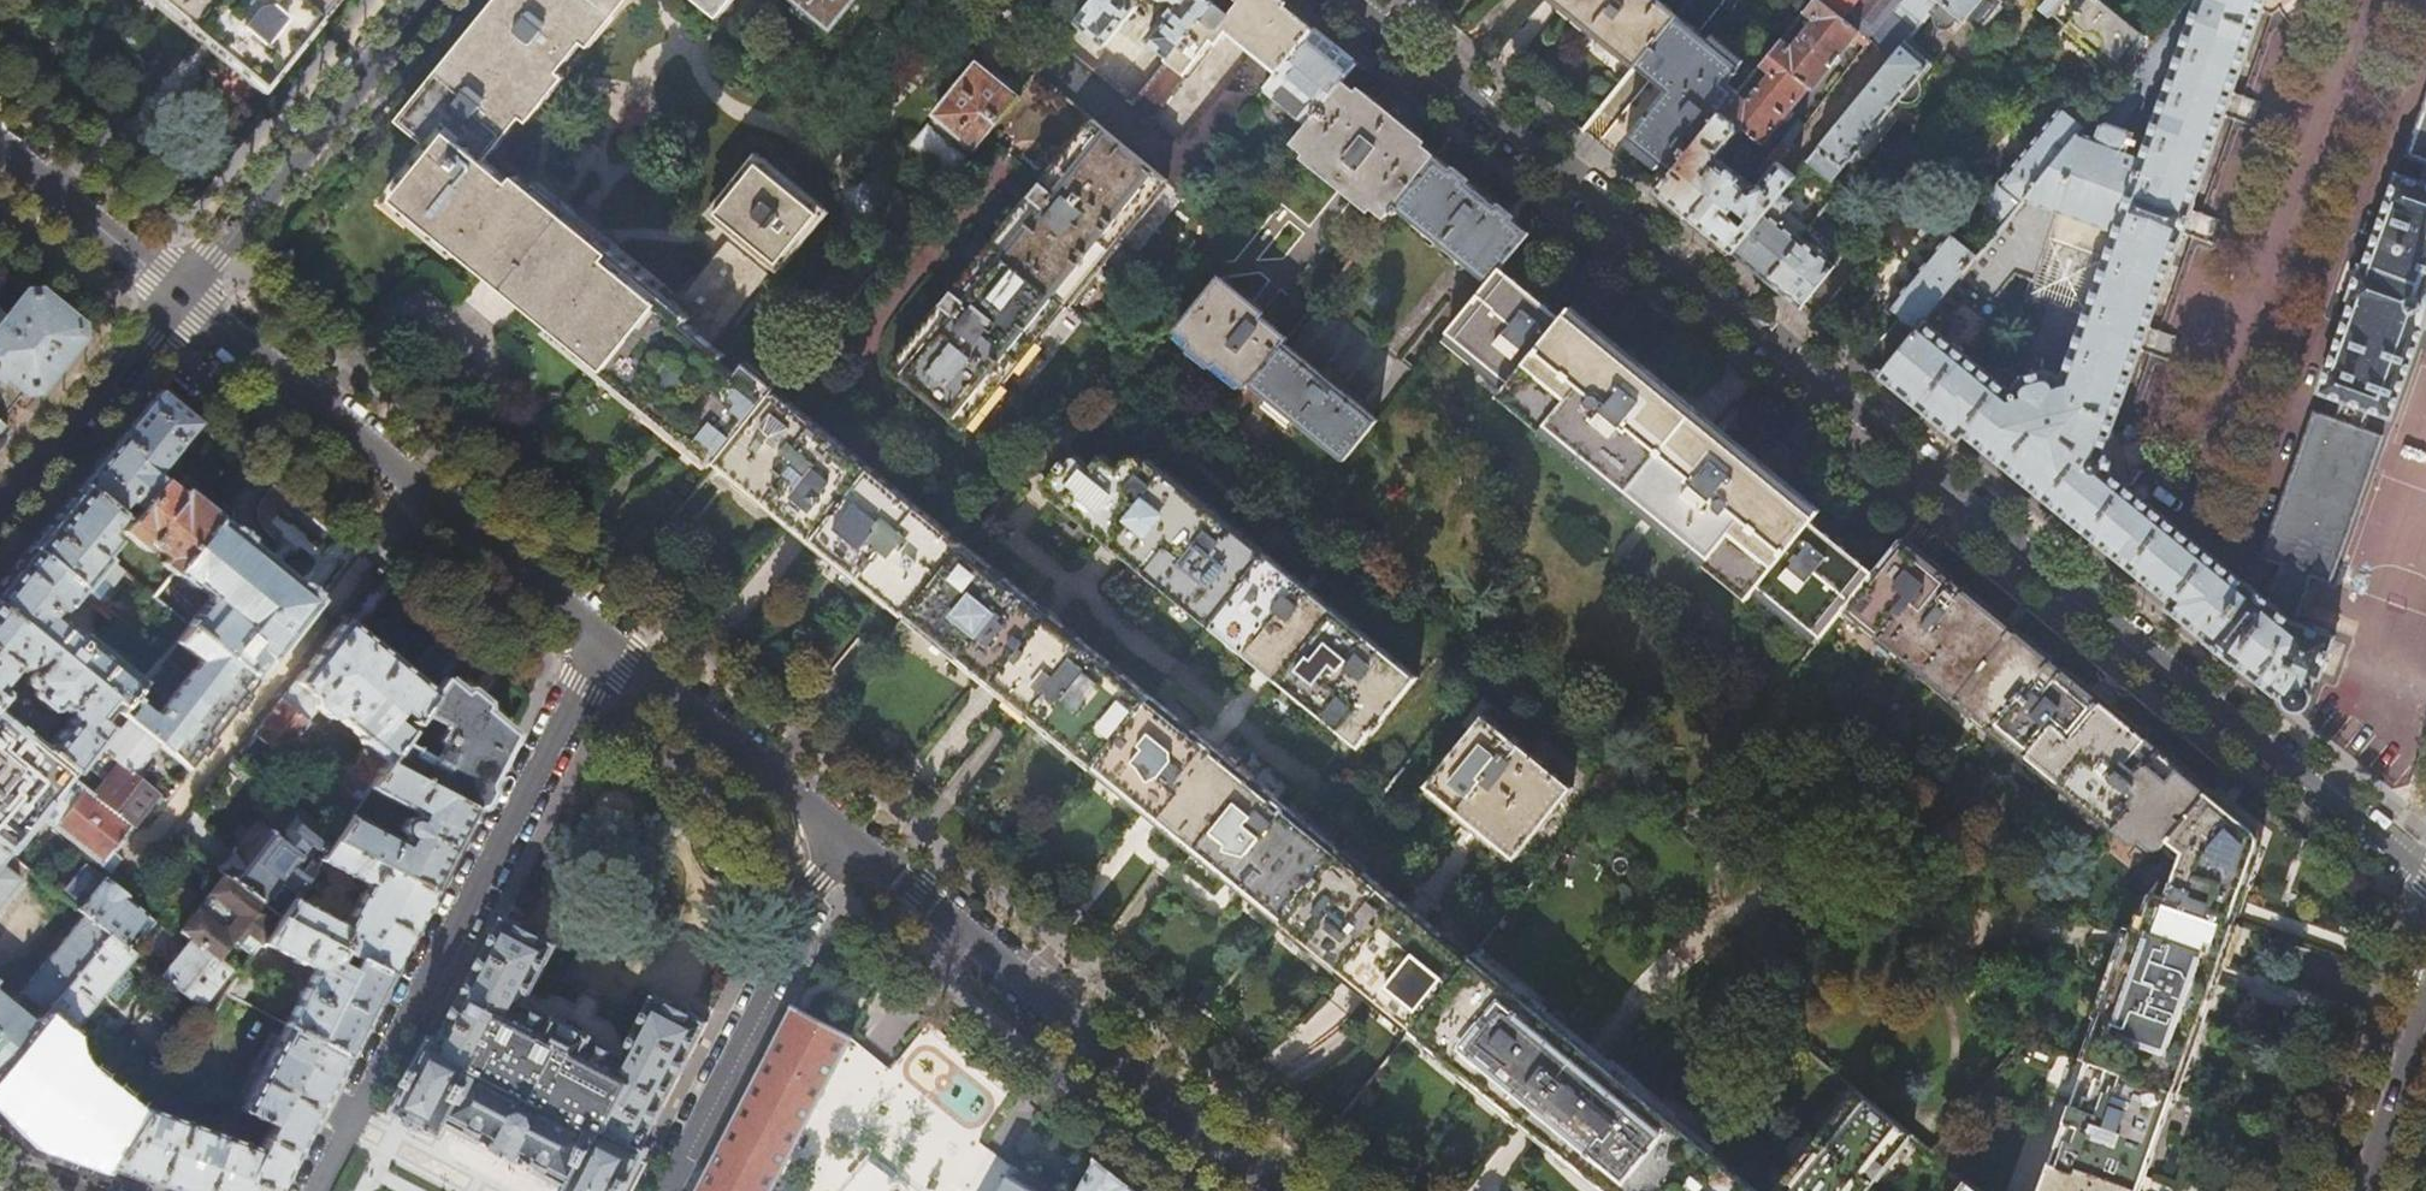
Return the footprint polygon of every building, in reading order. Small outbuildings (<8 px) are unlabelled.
[(173,17),(260,87),(331,0),(153,0),(173,17)] [(449,75),(456,80),(440,99),(417,127),(434,142),(399,186),(425,208),(420,214),(463,250),(468,243),(561,318),(557,324),(603,362),(723,460),(778,393),(760,380),(755,386),(725,362),(731,355),(717,343),(828,209),(790,178),(790,170),(782,171),(782,164),(774,164),(767,158),(717,220),(734,234),(745,243),(686,317),(675,308),(491,154),(616,0),(510,0),(449,75)] [(728,10),(736,0),(716,0),(728,10)] [(832,27),(855,0),(798,0),(832,27)] [(1081,21),(1107,43),(1138,5),(1138,0),(1098,0),(1081,21)] [(1128,100),(1105,129),(1168,180),(1182,192),(1266,89),(1315,29),(1280,0),(1219,0),(1172,57),(1133,105),(1128,100)] [(1180,3),(1151,39),(1172,57),(1219,0),(1177,0),(1180,3)] [(1678,14),(1662,0),(1558,0),(1561,3),(1606,40),(1637,65),(1678,14)] [(1873,33),(1897,52),(1907,39),(1930,11),(1939,0),(1815,0),(1806,11),(1816,19),(1811,25),(1808,27),(1805,29),(1804,30),(1803,31),(1802,34),(1802,35),(1801,38),(1794,46),(1784,38),(1763,64),(1772,72),(1762,84),(1760,83),(1753,90),(1752,96),(1748,99),(1739,92),(1671,174),(1657,191),(1689,217),(1715,239),(1732,253),(1781,193),(1795,175),(1781,164),(1793,148),(1789,145),(1786,149),(1781,145),(1755,176),(1761,181),(1753,185),(1722,160),(1722,151),(1739,130),(1746,130),(1763,143),(1810,86),(1813,88),(1855,36),(1865,44),(1873,33)] [(2013,216),(1984,251),(1918,332),(1883,375),(1901,389),(1959,437),(1964,431),(2173,601),(2169,605),(2208,637),(2207,639),(2234,661),(2235,659),(2276,692),(2277,691),(2287,701),(2288,703),(2289,705),(2289,706),(2292,708),(2294,709),(2296,710),(2299,710),(2302,709),(2305,708),(2307,707),(2308,706),(2310,704),(2311,701),(2312,699),(2312,697),(2311,694),(2310,692),(2317,675),(2322,676),(2336,636),(2294,621),(2298,611),(2300,611),(2310,584),(2308,583),(2312,574),(2331,581),(2356,512),(2384,435),(2361,427),(2369,409),(2392,417),(2425,324),(2425,169),(2421,183),(2398,175),(2365,265),(2361,264),(2349,296),(2353,298),(2320,391),(2344,399),(2337,418),(2316,411),(2264,556),(2284,563),(2280,573),(2279,572),(2269,599),(2252,584),(2251,585),(2111,472),(2112,468),(2113,466),(2113,464),(2113,461),(2112,459),(2111,456),(2110,454),(2109,452),(2106,450),(2182,236),(2184,237),(2195,206),(2193,205),(2266,0),(2200,0),(2145,155),(2128,149),(2132,137),(2130,132),(2110,125),(2104,127),(2099,139),(2081,133),(2013,216)] [(1930,11),(1934,13),(1933,15),(1933,17),(1933,18),(1933,19),(1933,21),(1934,22),(1935,23),(1936,24),(1937,24),(1948,29),(1951,27),(1961,15),(1980,31),(2005,0),(1939,0),(1930,11)] [(2046,1),(2056,10),(2065,0),(2047,0),(2046,1)] [(2055,12),(2070,24),(2069,26),(2110,60),(2109,62),(2118,69),(2121,65),(2130,72),(2155,43),(2102,0),(2065,0),(2056,10),(2055,12)] [(1740,64),(1678,14),(1637,65),(1644,71),(1660,83),(1667,90),(1627,138),(1646,154),(1671,174),(1739,92),(1727,81),(1733,73),(1735,75),(1738,72),(1736,70),(1740,64)] [(1332,43),(1315,29),(1266,89),(1309,123),(1343,81),(1358,63),(1332,43)] [(1807,161),(1832,181),(1900,98),(1905,100),(1906,100),(1908,99),(1910,99),(1912,98),(1914,97),(1916,96),(1917,94),(1919,92),(1919,90),(1920,88),(1920,85),(1920,82),(1920,79),(1933,63),(1921,53),(1922,52),(1907,39),(1897,52),(1807,161)] [(1128,100),(1061,46),(1038,74),(1094,119),(1105,129),(1128,100)] [(937,113),(978,147),(1021,95),(979,61),(937,113)] [(1389,217),(1397,206),(1437,157),(1390,119),(1343,81),(1309,123),(1295,140),(1389,217)] [(2407,155),(2425,162),(2425,102),(2407,155)] [(1990,197),(2013,216),(2081,133),(2092,119),(2088,116),(2084,120),(2065,105),(1990,197)] [(913,143),(953,178),(978,147),(937,113),(913,143)] [(1105,129),(1094,119),(892,368),(966,429),(1168,180),(1105,129)] [(1397,206),(1491,283),(1501,270),(1531,234),(1481,193),(1437,157),(1397,206)] [(1747,265),(1767,281),(1802,238),(1810,228),(1792,214),(1784,223),(1779,219),(1792,202),(1781,193),(1732,253),(1747,265)] [(1780,292),(1801,308),(1844,255),(1811,226),(1810,228),(1802,238),(1767,281),(1780,292)] [(1889,308),(1918,332),(1984,251),(1956,227),(1919,272),(1889,308)] [(734,234),(675,308),(686,317),(745,243),(734,234)] [(1450,333),(1823,637),(1846,608),(1875,572),(1827,533),(1715,443),(1656,395),(1559,317),(1501,270),(1491,283),(1450,333)] [(1250,386),(1254,382),(1286,343),(1290,338),(1219,280),(1179,329),(1250,386)] [(37,293),(26,295),(0,327),(0,420),(22,394),(30,395),(79,336),(77,326),(37,293)] [(1254,382),(1348,458),(1380,419),(1286,343),(1254,382)] [(156,475),(197,423),(180,409),(158,392),(83,484),(119,513),(129,499),(139,508),(133,516),(128,512),(124,517),(130,522),(122,532),(146,552),(152,545),(168,558),(163,565),(174,574),(175,573),(219,519),(194,498),(186,492),(182,495),(156,475)] [(778,393),(723,460),(808,530),(910,613),(967,544),(779,392),(778,393)] [(1045,486),(1213,623),(1270,553),(1154,458),(1150,462),(1142,455),(1133,456),(1124,467),(1110,455),(1103,456),(1094,466),(1082,457),(1076,456),(1071,462),(1067,459),(1045,486)] [(119,513),(83,484),(32,547),(93,597),(107,581),(113,586),(125,572),(105,555),(112,545),(116,540),(107,533),(122,515),(119,513)] [(262,553),(219,519),(175,573),(193,587),(197,583),(212,595),(189,624),(190,625),(176,642),(201,662),(157,717),(132,697),(125,706),(119,713),(157,743),(190,769),(225,722),(262,675),(283,647),(302,622),(320,600),(262,553)] [(1875,572),(1846,608),(2128,840),(2132,844),(2138,844),(2141,840),(2153,849),(2161,850),(2169,840),(2210,788),(2179,763),(2084,685),(1990,610),(1919,552),(1903,538),(1875,572)] [(967,544),(910,613),(996,683),(1097,766),(1154,695),(967,544)] [(156,597),(164,587),(112,545),(105,555),(125,572),(156,597)] [(32,547),(13,571),(0,586),(0,606),(115,698),(125,706),(132,697),(144,681),(85,634),(83,637),(58,616),(68,604),(70,606),(80,594),(81,600),(92,610),(99,602),(93,597),(32,547)] [(1270,553),(1213,623),(1363,745),(1376,728),(1379,730),(1387,720),(1386,719),(1421,676),(1270,553)] [(0,606),(0,704),(7,695),(7,691),(2,687),(15,670),(28,667),(32,671),(27,678),(28,684),(34,690),(33,692),(34,697),(52,711),(56,710),(59,707),(65,711),(68,709),(70,720),(46,749),(73,770),(78,765),(95,743),(108,727),(98,719),(115,698),(0,606)] [(444,679),(460,659),(444,646),(441,644),(438,643),(436,644),(434,644),(433,644),(431,645),(408,672),(377,647),(342,618),(306,665),(239,751),(271,777),(300,741),(295,737),(316,709),(327,717),(328,717),(330,717),(333,716),(336,716),(360,735),(357,739),(366,746),(342,778),(339,777),(328,792),(352,811),(368,788),(386,762),(415,714),(444,679)] [(475,807),(513,735),(482,710),(444,679),(415,714),(386,762),(475,807)] [(1154,695),(1097,766),(1258,897),(1283,918),(1340,848),(1154,695)] [(6,850),(8,852),(38,815),(70,775),(73,770),(46,749),(27,733),(12,721),(0,711),(0,845),(6,850)] [(19,712),(12,721),(27,733),(34,723),(34,719),(23,711),(19,712)] [(145,758),(157,743),(119,713),(108,727),(95,743),(133,773),(145,758)] [(1517,858),(1574,788),(1486,716),(1429,785),(1517,858)] [(1409,773),(1428,786),(1458,744),(1438,730),(1409,773)] [(94,794),(131,824),(146,806),(156,792),(133,773),(95,743),(78,765),(92,768),(106,779),(94,794)] [(431,891),(475,807),(386,762),(368,788),(418,814),(414,819),(412,818),(411,818),(409,818),(408,818),(407,819),(405,819),(404,820),(403,821),(402,822),(401,823),(401,825),(400,827),(400,830),(401,833),(393,829),(389,836),(350,815),(334,837),(333,839),(431,891)] [(119,841),(131,824),(94,794),(70,775),(38,815),(64,835),(65,834),(111,872),(122,858),(112,849),(119,841)] [(2235,809),(2210,788),(2169,840),(2183,851),(2167,898),(2232,921),(2238,903),(2245,883),(2251,867),(2260,840),(2255,825),(2235,809)] [(298,890),(314,866),(298,854),(303,847),(283,831),(278,838),(257,822),(244,838),(238,845),(236,846),(218,869),(262,902),(278,882),(295,894),(298,890)] [(389,972),(431,891),(333,839),(319,859),(367,885),(345,925),(293,897),(281,915),(389,972)] [(1340,848),(1283,918),(1358,979),(1416,1027),(1473,957),(1340,848)] [(0,858),(0,862),(20,879),(28,868),(8,852),(6,850),(0,858)] [(5,910),(23,887),(17,883),(20,879),(0,862),(0,907),(5,910)] [(322,872),(314,866),(298,890),(306,895),(322,872)] [(218,869),(216,867),(208,879),(201,887),(208,893),(180,929),(191,938),(217,959),(220,955),(221,956),(233,942),(231,941),(233,938),(238,941),(246,931),(262,942),(263,941),(280,916),(262,902),(218,869)] [(85,914),(110,933),(132,951),(157,919),(147,913),(135,903),(137,901),(127,894),(105,876),(79,909),(85,914)] [(2086,1059),(2172,1089),(2189,1042),(2204,1000),(2218,960),(2232,921),(2167,898),(2155,894),(2141,933),(2130,929),(2099,1015),(2101,1016),(2086,1059)] [(110,933),(85,914),(22,992),(34,1002),(30,1007),(25,1004),(21,1009),(0,992),(0,1069),(110,933)] [(345,1055),(389,972),(281,915),(280,916),(263,941),(315,968),(286,1023),(345,1055)] [(708,1023),(696,1016),(696,1015),(670,1001),(670,1002),(658,996),(628,1054),(593,1037),(594,1035),(561,1019),(560,1020),(528,1003),(558,944),(545,937),(546,936),(522,924),(521,925),(508,918),(444,1040),(437,1037),(401,1108),(410,1113),(408,1115),(437,1129),(438,1127),(447,1131),(453,1120),(460,1124),(459,1127),(464,1130),(465,1127),(494,1141),(492,1144),(497,1147),(499,1144),(526,1158),(525,1161),(531,1164),(532,1161),(560,1176),(558,1178),(564,1181),(565,1179),(573,1183),(569,1190),(628,1190),(651,1148),(644,1144),(708,1023)] [(109,1163),(141,1118),(55,1048),(105,988),(109,991),(128,969),(124,965),(134,953),(132,951),(110,933),(0,1069),(0,1098),(40,1138),(109,1163)] [(212,1015),(216,1008),(204,999),(228,967),(217,959),(191,938),(173,961),(162,975),(212,1015)] [(1473,957),(1416,1027),(1531,1121),(1618,1190),(1683,1190),(1714,1153),(1674,1121),(1676,1118),(1609,1063),(1607,1066),(1545,1016),(1547,1014),(1515,987),(1513,990),(1473,957)] [(703,963),(698,965),(695,970),(696,975),(702,978),(707,977),(710,971),(709,966),(703,963)] [(853,1035),(795,1005),(698,1190),(773,1190),(853,1035)] [(294,1154),(345,1055),(286,1023),(242,1108),(269,1125),(263,1137),(294,1154)] [(2140,1180),(2172,1089),(2086,1059),(2041,1190),(2136,1190),(2140,1180)] [(1914,1136),(1858,1091),(1776,1190),(1869,1190),(1914,1136)] [(294,1154),(263,1137),(257,1147),(229,1136),(231,1131),(222,1127),(220,1133),(149,1106),(141,1118),(109,1163),(186,1190),(274,1190),(294,1154)] [(1683,1190),(1760,1190),(1714,1153),(1683,1190)] [(1099,1156),(1080,1190),(1142,1190),(1099,1156)] [(1011,1174),(1001,1190),(1040,1190),(1011,1174)] [(1969,1180),(1960,1190),(1982,1190),(1969,1180)]
